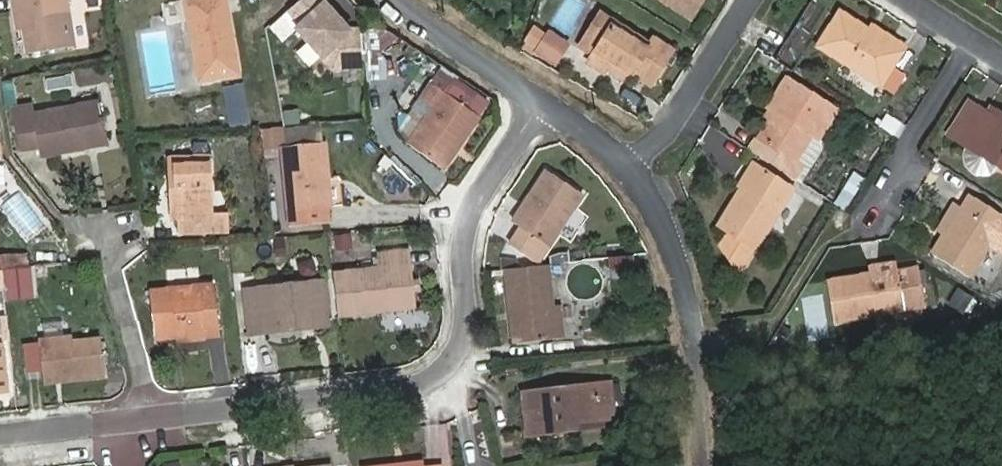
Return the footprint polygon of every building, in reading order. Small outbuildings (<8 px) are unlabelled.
[(20,29),(30,28),(33,53),(76,47),(69,0),(17,0),(20,29)] [(235,76),(222,0),(181,0),(196,83),(235,76)] [(321,0),(310,0),(293,14),(305,29),(301,33),(334,74),(365,65),(360,30),(349,31),(321,0)] [(691,19),(703,0),(662,0),(691,19)] [(606,59),(626,71),(646,84),(668,50),(648,36),(640,46),(609,25),(612,21),(597,11),(576,43),(589,52),(583,60),(597,69),(600,66),(606,59)] [(837,12),(815,44),(877,85),(892,95),(905,75),(890,66),(901,49),(888,41),(888,38),(873,28),(869,32),(837,12)] [(559,69),(574,43),(537,23),(523,48),(559,69)] [(621,78),(626,71),(606,59),(600,66),(621,78)] [(765,115),(747,146),(789,173),(797,158),(792,153),(807,131),(812,134),(830,110),(780,75),(764,101),(767,103),(771,106),(765,115)] [(232,125),(252,121),(244,83),(224,87),(232,125)] [(441,93),(408,142),(440,165),(476,117),(441,93)] [(988,111),(969,99),(950,133),(967,143),(998,163),(1001,165),(1001,120),(988,111)] [(106,102),(38,114),(37,104),(19,108),(24,142),(25,141),(42,139),(43,139),(45,154),(113,143),(106,102)] [(761,112),(765,115),(771,106),(767,103),(761,112)] [(988,111),(1001,120),(1001,110),(992,104),(988,111)] [(267,130),(269,145),(325,139),(324,124),(267,130)] [(283,145),(291,224),(326,221),(323,178),(330,177),(326,141),(283,145)] [(998,163),(967,143),(965,161),(980,172),(998,163)] [(202,213),(204,226),(237,222),(236,210),(219,211),(213,155),(173,159),(175,177),(181,178),(186,215),(202,213)] [(734,267),(751,243),(787,187),(752,163),(716,220),(728,227),(718,242),(734,267)] [(548,169),(513,222),(546,243),(581,192),(548,169)] [(852,207),(866,176),(853,170),(839,202),(852,207)] [(178,216),(182,216),(186,215),(181,178),(175,177),(178,216)] [(964,211),(972,199),(966,195),(959,207),(964,211)] [(959,207),(941,235),(929,253),(963,276),(1001,218),(972,199),(964,211),(959,207)] [(934,229),(941,235),(959,207),(951,202),(934,229)] [(184,228),(204,226),(202,213),(186,215),(182,216),(184,228)] [(1001,218),(963,276),(981,287),(1001,254),(1001,218)] [(333,237),(340,263),(361,257),(354,231),(333,237)] [(381,263),(333,269),(338,313),(415,305),(410,243),(378,247),(381,263)] [(866,268),(866,275),(898,269),(896,261),(866,268)] [(40,298),(37,265),(6,268),(9,300),(40,298)] [(553,302),(550,265),(508,270),(514,341),(556,336),(553,302)] [(898,269),(866,275),(826,284),(832,322),(872,313),(921,302),(924,301),(918,269),(898,272),(898,269)] [(262,284),(266,329),(299,325),(299,318),(327,315),(323,278),(262,284)] [(147,292),(153,331),(171,328),(175,339),(201,336),(199,315),(214,313),(212,284),(147,292)] [(249,331),(266,329),(262,284),(245,285),(249,331)] [(984,310),(948,285),(938,298),(974,323),(984,310)] [(563,303),(553,302),(556,336),(566,335),(563,303)] [(926,325),(921,302),(872,313),(877,335),(926,325)] [(299,318),(299,325),(327,322),(327,315),(299,318)] [(39,338),(42,372),(69,371),(71,377),(101,374),(98,338),(67,341),(66,335),(39,338)] [(69,371),(42,372),(43,380),(71,377),(69,371)] [(609,378),(596,380),(600,415),(613,413),(609,378)] [(600,415),(596,380),(523,389),(528,432),(565,427),(564,419),(600,415)] [(564,419),(565,427),(601,424),(600,415),(564,419)]
